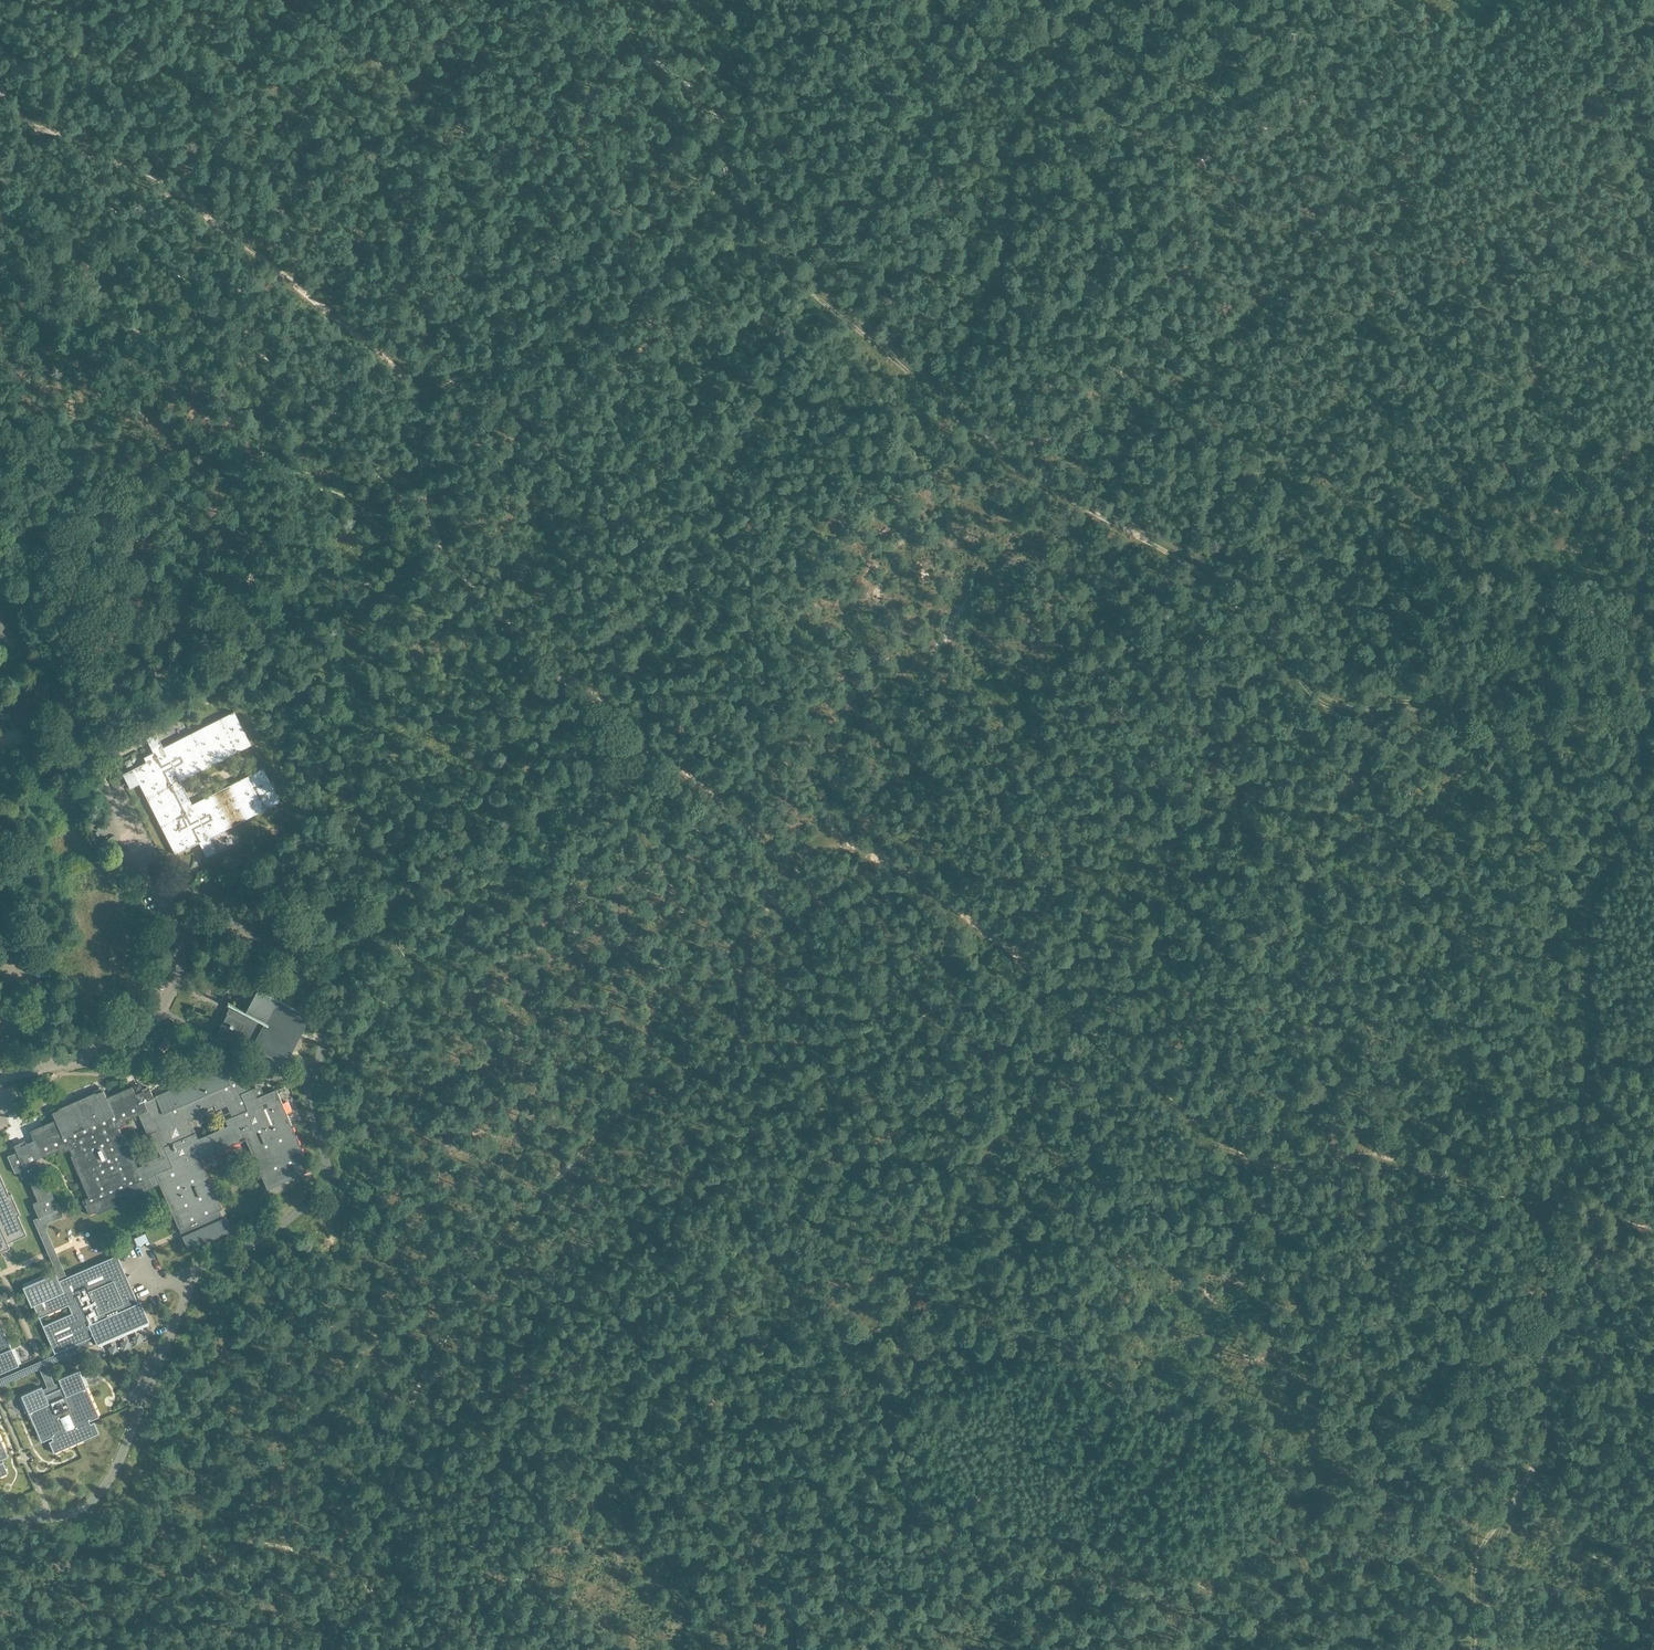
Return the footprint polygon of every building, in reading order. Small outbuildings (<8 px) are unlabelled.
[(133,770),(123,774),(131,789),(140,784),(176,854),(200,842),(202,847),(207,856),(216,852),(211,842),(209,837),(280,802),(263,769),(192,805),(190,800),(183,786),(180,781),(251,745),(234,712),(163,748),(161,743),(156,734),(147,739),(151,748),(154,753),(145,757),(147,762),(133,770)] [(5,1157),(13,1174),(18,1171),(22,1178),(27,1176),(38,1201),(33,1203),(39,1217),(58,1209),(36,1159),(59,1149),(61,1153),(69,1149),(72,1155),(70,1156),(89,1197),(85,1199),(85,1200),(82,1201),(88,1214),(95,1211),(97,1214),(98,1213),(98,1214),(109,1209),(110,1208),(121,1203),(123,1202),(123,1203),(133,1198),(135,1197),(146,1193),(146,1192),(147,1192),(146,1189),(159,1184),(178,1228),(180,1230),(182,1236),(188,1249),(231,1230),(225,1217),(223,1218),(219,1209),(222,1208),(200,1159),(246,1139),(267,1188),(310,1169),(275,1089),(256,1097),(252,1088),(251,1089),(235,1052),(242,1039),(252,1045),(251,1046),(284,1062),(308,1015),(257,988),(245,1011),(227,1002),(227,1003),(234,1007),(230,1015),(227,1014),(218,1030),(235,1039),(227,1053),(225,1054),(229,1064),(152,1096),(149,1089),(143,1092),(143,1091),(135,1094),(131,1086),(106,1097),(103,1090),(96,1093),(95,1092),(58,1108),(59,1109),(52,1112),(55,1120),(29,1131),(33,1140),(20,1146),(19,1143),(14,1145),(17,1152),(5,1157)] [(292,1064),(303,1076),(308,1071),(298,1060),(292,1064)] [(27,1136),(21,1123),(9,1128),(16,1142),(27,1136)] [(9,1247),(7,1243),(26,1235),(18,1215),(20,1214),(11,1194),(9,1194),(0,1174),(0,1251),(9,1247)] [(54,1274),(23,1288),(27,1296),(31,1307),(34,1306),(39,1318),(68,1305),(72,1313),(43,1326),(55,1353),(94,1336),(94,1337),(97,1343),(148,1321),(149,1321),(140,1301),(138,1302),(138,1301),(117,1256),(117,1255),(67,1277),(46,1230),(50,1223),(63,1217),(60,1209),(58,1210),(58,1209),(39,1217),(32,1220),(47,1252),(49,1257),(58,1276),(56,1277),(55,1274),(54,1274)] [(84,1240),(70,1244),(71,1250),(64,1253),(65,1257),(74,1254),(76,1258),(89,1254),(84,1240)] [(134,1247),(138,1255),(150,1250),(146,1241),(134,1247)] [(19,1365),(0,1322),(0,1374),(19,1365)] [(90,1421),(100,1416),(79,1370),(59,1379),(62,1387),(46,1395),(43,1387),(22,1396),(42,1441),(53,1437),(54,1439),(50,1441),(55,1452),(79,1442),(100,1433),(95,1422),(91,1423),(90,1421)] [(9,1456),(0,1436),(0,1460),(9,1456)] [(9,1473),(4,1462),(0,1463),(0,1477),(9,1473)]
